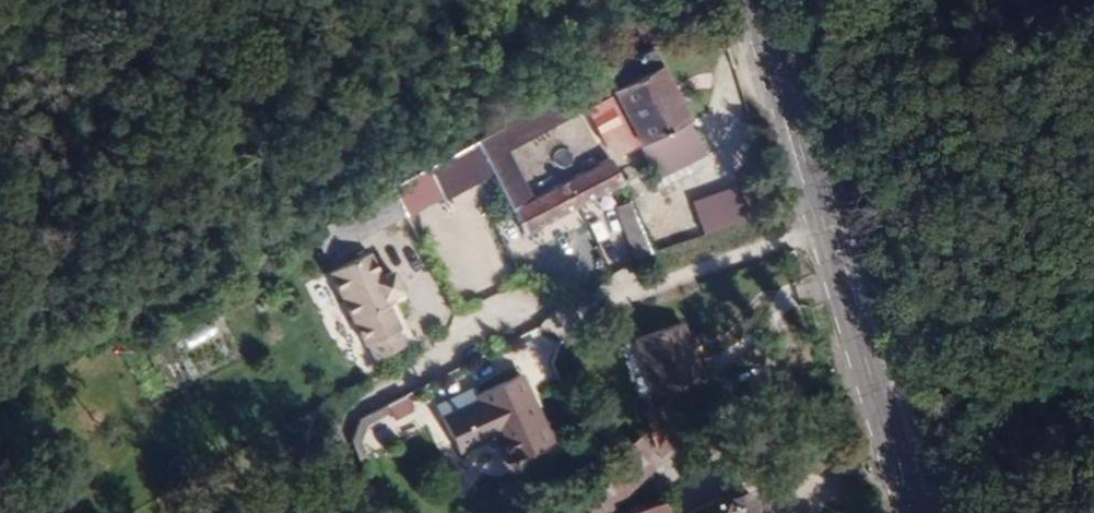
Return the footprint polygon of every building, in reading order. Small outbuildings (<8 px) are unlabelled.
[(712,152),(661,56),(572,102),(582,122),(597,115),(596,114),(625,100),(655,158),(665,177),(712,152)] [(596,114),(597,115),(628,173),(655,158),(625,100),(596,114)] [(582,122),(572,102),(503,137),(514,160),(582,122)] [(514,160),(503,137),(482,149),(500,186),(531,249),(629,197),(618,173),(544,212),(514,160)] [(500,186),(482,149),(429,175),(447,209),(449,213),(500,186)] [(721,172),(712,152),(665,177),(675,195),(721,172)] [(429,175),(307,240),(328,268),(447,209),(429,175)] [(701,242),(713,239),(717,255),(739,250),(732,224),(743,221),(734,187),(689,199),(701,242)] [(629,259),(646,255),(633,201),(616,205),(629,259)] [(359,342),(395,322),(394,320),(400,318),(397,311),(406,303),(394,285),(383,293),(369,269),(331,293),(359,342)] [(408,342),(395,322),(359,342),(372,363),(376,362),(383,377),(412,362),(404,344),(408,342)] [(718,384),(694,328),(648,349),(671,405),(718,384)] [(491,400),(451,421),(476,467),(515,447),(531,480),(572,459),(534,386),(494,406),(491,400)] [(653,446),(675,440),(665,402),(643,409),(653,446)] [(431,422),(424,408),(404,418),(408,426),(411,433),(431,422)] [(408,426),(404,418),(388,427),(392,434),(408,426)] [(392,434),(388,427),(373,436),(366,445),(368,458),(375,475),(383,473),(377,458),(380,449),(384,439),(392,434)] [(613,501),(659,461),(635,434),(594,469),(598,475),(555,512),(599,512),(613,501)] [(697,455),(690,436),(667,443),(672,461),(697,455)] [(735,512),(785,512),(778,494),(735,512)]
